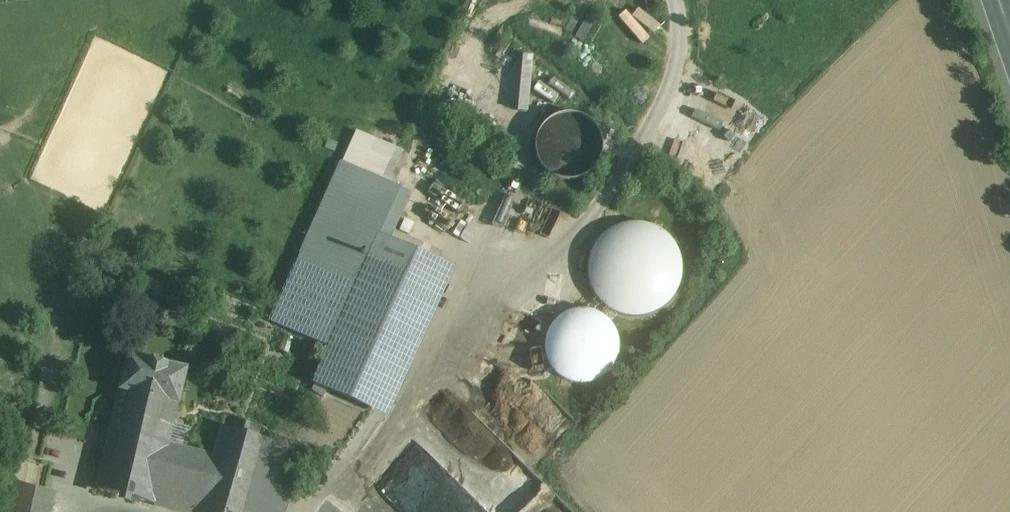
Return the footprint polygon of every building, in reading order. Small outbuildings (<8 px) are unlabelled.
[(641,14),(633,23),(655,41),(663,33),(641,14)] [(581,184),(612,140),(569,110),(550,138),(556,142),(545,158),(581,184)] [(331,348),(315,384),(388,417),(454,270),(384,239),(405,192),(342,164),(271,321),(331,348)] [(672,298),(678,287),(680,274),(679,261),(673,249),(664,240),(652,233),(640,231),(627,233),(615,239),(605,248),(599,259),(597,272),(599,285),(604,297),(613,306),(625,312),(638,315),(651,313),(662,307),(672,298)] [(541,309),(555,315),(560,303),(545,297),(541,309)] [(611,368),(616,358),(617,347),(614,336),(607,326),(598,320),(587,317),(575,318),(565,323),(557,331),(552,341),(551,352),(554,363),(561,373),(570,379),(581,382),(593,381),(603,376),(611,368)] [(186,370),(128,356),(120,390),(177,404),(186,370)] [(177,404),(120,390),(98,489),(152,505),(161,471),(167,444),(177,404)] [(456,398),(392,466),(390,500),(403,511),(577,511),(456,398)] [(221,428),(213,456),(205,483),(197,511),(251,511),(268,452),(271,442),(221,428)] [(213,456),(167,444),(161,471),(205,483),(213,456)] [(268,452),(251,511),(286,511),(301,462),(268,452)] [(9,483),(2,511),(50,511),(55,493),(9,483)]
